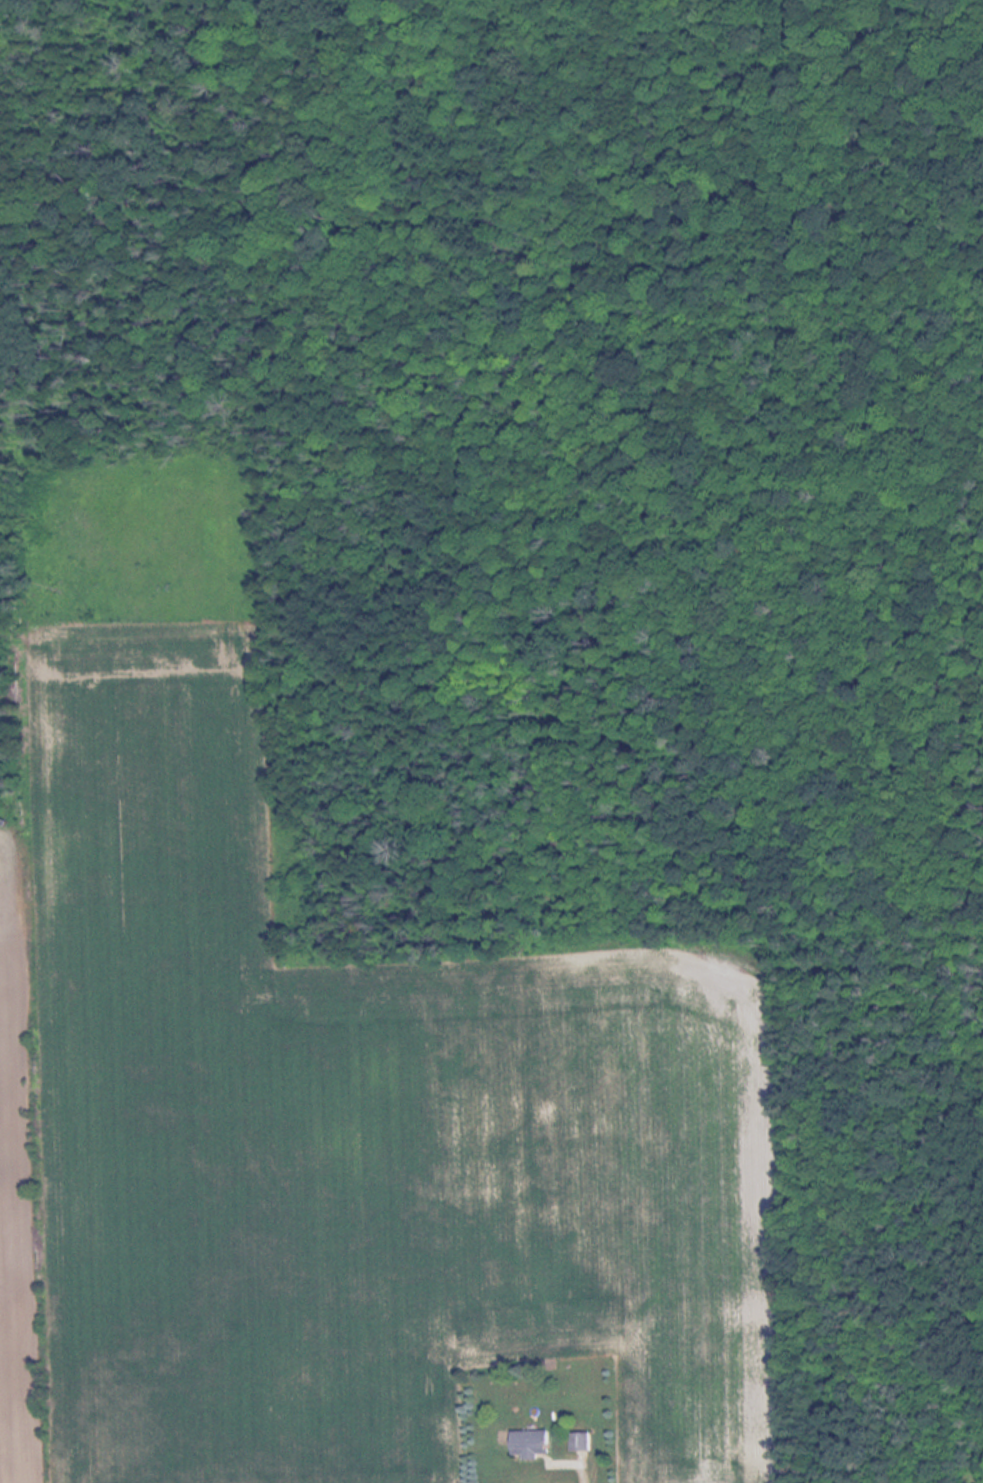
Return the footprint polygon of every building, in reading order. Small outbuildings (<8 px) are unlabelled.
[(553,1455),(553,1431),(516,1431),(516,1456),(526,1456),(526,1461),(541,1461),(541,1455),(553,1455)] [(575,1450),(593,1450),(593,1435),(575,1435),(575,1450)]
